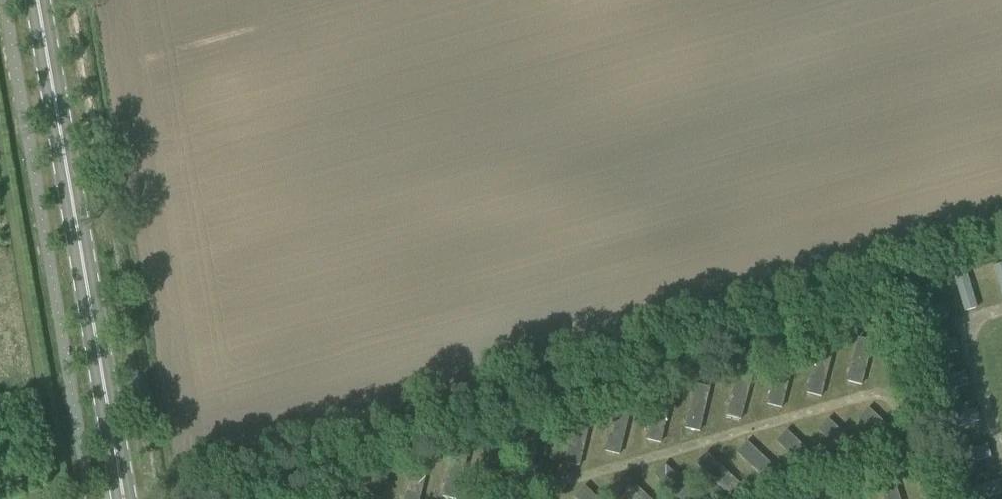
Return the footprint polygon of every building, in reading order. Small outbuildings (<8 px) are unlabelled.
[(847,379),(862,384),(872,347),(857,343),(847,379)] [(809,392),(824,394),(828,359),(813,357),(809,392)] [(741,418),(753,380),(738,375),(726,414),(741,418)] [(712,382),(697,378),(685,425),(700,429),(712,382)] [(605,448),(620,453),(631,415),(616,411),(605,448)] [(712,487),(728,476),(710,451),(695,462),(712,487)]
